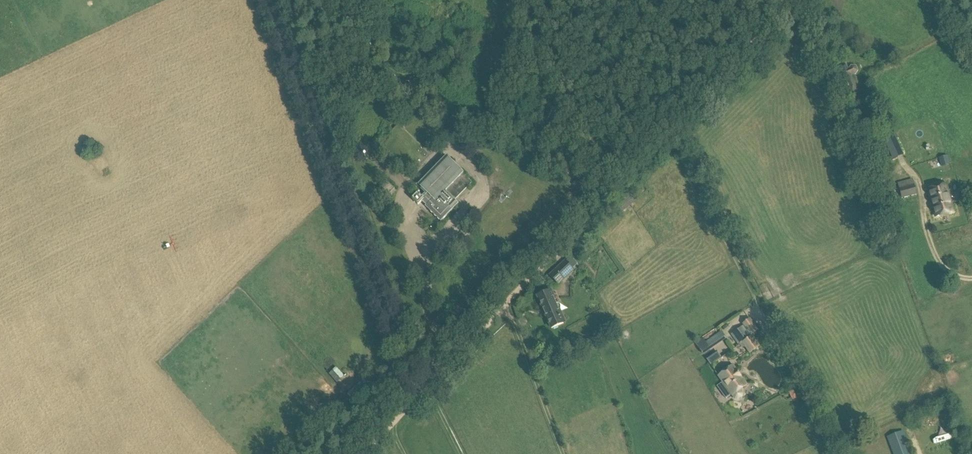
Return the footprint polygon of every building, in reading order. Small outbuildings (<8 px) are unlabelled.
[(852,65),(848,70),(846,65),(840,67),(852,93),(858,90),(851,74),(856,75),(859,70),(857,66),(852,65)] [(895,136),(885,141),(893,159),(903,155),(895,136)] [(426,205),(425,206),(441,221),(459,203),(446,190),(463,172),(446,155),(418,184),(426,191),(422,196),(418,192),(412,198),(418,205),(422,201),(426,205)] [(947,156),(939,158),(942,166),(950,164),(947,156)] [(387,180),(378,190),(386,197),(395,188),(387,180)] [(909,185),(899,188),(902,198),(906,197),(917,194),(913,180),(912,180),(908,181),(909,184),(909,185)] [(936,217),(953,212),(946,185),(929,189),(936,217)] [(633,202),(627,194),(614,204),(621,212),(633,202)] [(565,262),(550,275),(557,283),(572,269),(565,262)] [(550,291),(537,296),(551,328),(563,323),(555,306),(556,306),(550,291)] [(751,320),(744,324),(752,336),(759,331),(751,320)] [(745,325),(731,334),(732,335),(740,346),(743,343),(750,354),(760,347),(753,336),(752,336),(745,325)] [(703,337),(695,343),(704,355),(712,349),(727,339),(722,331),(707,342),(706,342),(703,337)] [(732,396),(735,399),(737,400),(742,397),(742,394),(740,391),(747,386),(733,366),(718,376),(722,382),(717,386),(725,399),(731,395),(732,396)] [(888,438),(894,453),(911,453),(903,432),(888,438)]
